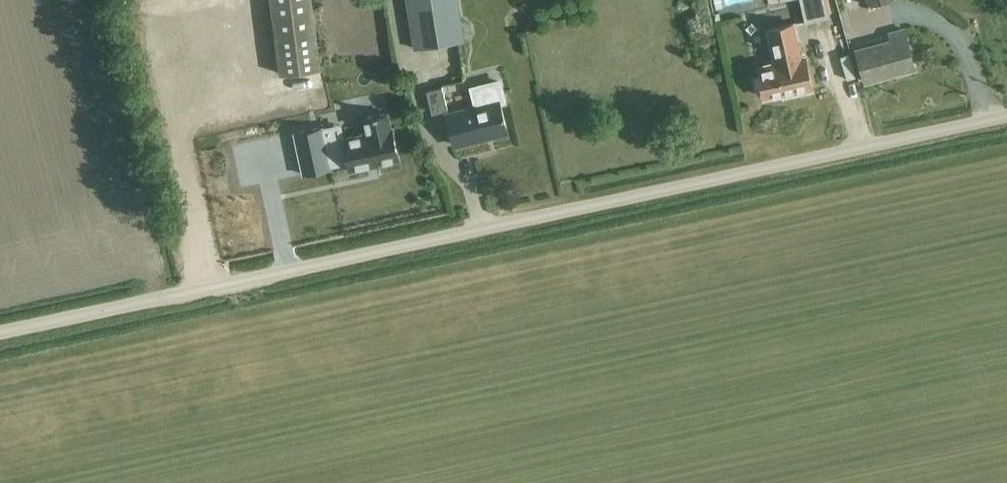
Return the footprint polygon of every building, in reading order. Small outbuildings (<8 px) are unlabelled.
[(281,73),(321,68),(313,0),(272,0),(281,73)] [(458,0),(408,0),(416,48),(464,40),(458,0)] [(806,22),(831,16),(827,0),(801,0),(806,22)] [(807,53),(804,54),(797,20),(766,27),(774,60),(758,64),(760,74),(754,75),(758,93),(763,92),(765,99),(783,94),(784,97),(816,90),(807,53)] [(857,49),(861,62),(866,81),(915,68),(905,29),(890,33),(892,40),(857,49)] [(451,113),(447,114),(455,144),(487,136),(486,133),(507,127),(501,102),(505,101),(500,81),(474,87),(478,106),(451,113)] [(443,86),(428,90),(435,117),(447,114),(451,113),(443,86)] [(323,126),(295,132),(304,174),(332,168),(332,165),(348,162),(350,171),(380,164),(380,162),(400,158),(394,127),(392,127),(388,112),(379,114),(379,113),(375,114),(375,115),(366,117),(369,132),(343,138),(344,142),(327,145),(323,126)] [(357,191),(402,177),(397,159),(352,173),(357,191)]
